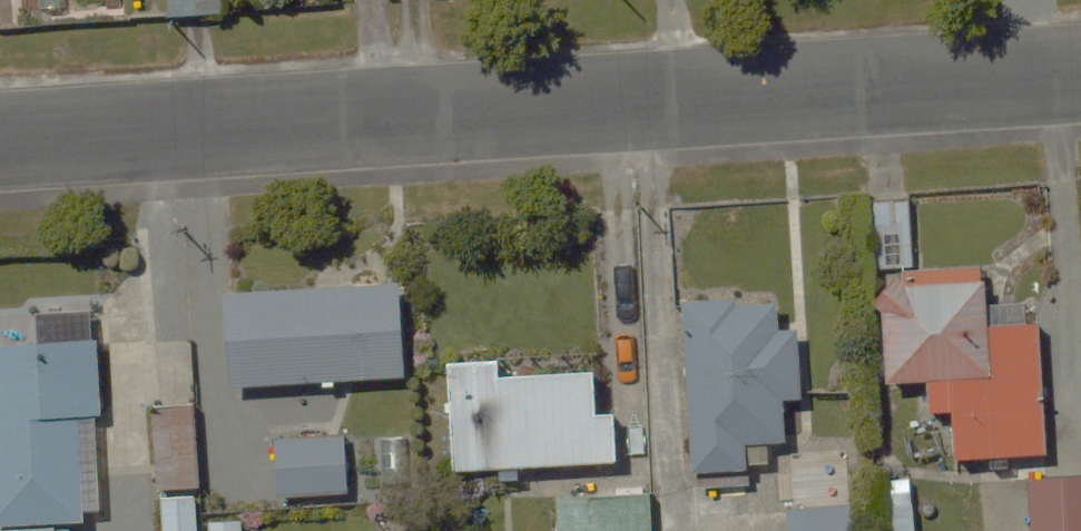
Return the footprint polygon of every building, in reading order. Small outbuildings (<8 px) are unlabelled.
[(124,12),(188,8),(188,0),(124,0),(124,12)] [(769,272),(623,286),(641,473),(787,459),(769,272)] [(356,294),(169,305),(174,391),(361,380),(356,294)] [(956,301),(839,303),(842,419),(896,418),(897,480),(1002,478),(956,301)] [(584,336),(406,356),(419,466),(597,446),(584,336)] [(0,367),(0,530),(16,530),(15,494),(64,493),(62,381),(0,367)] [(151,413),(157,530),(199,530),(197,488),(214,487),(209,410),(151,413)] [(347,437),(272,439),(273,496),(348,494),(347,437)] [(1028,479),(1029,530),(1080,530),(1080,478),(1028,479)] [(555,496),(556,530),(658,530),(657,494),(555,496)] [(788,509),(789,530),(860,530),(858,505),(788,509)]
